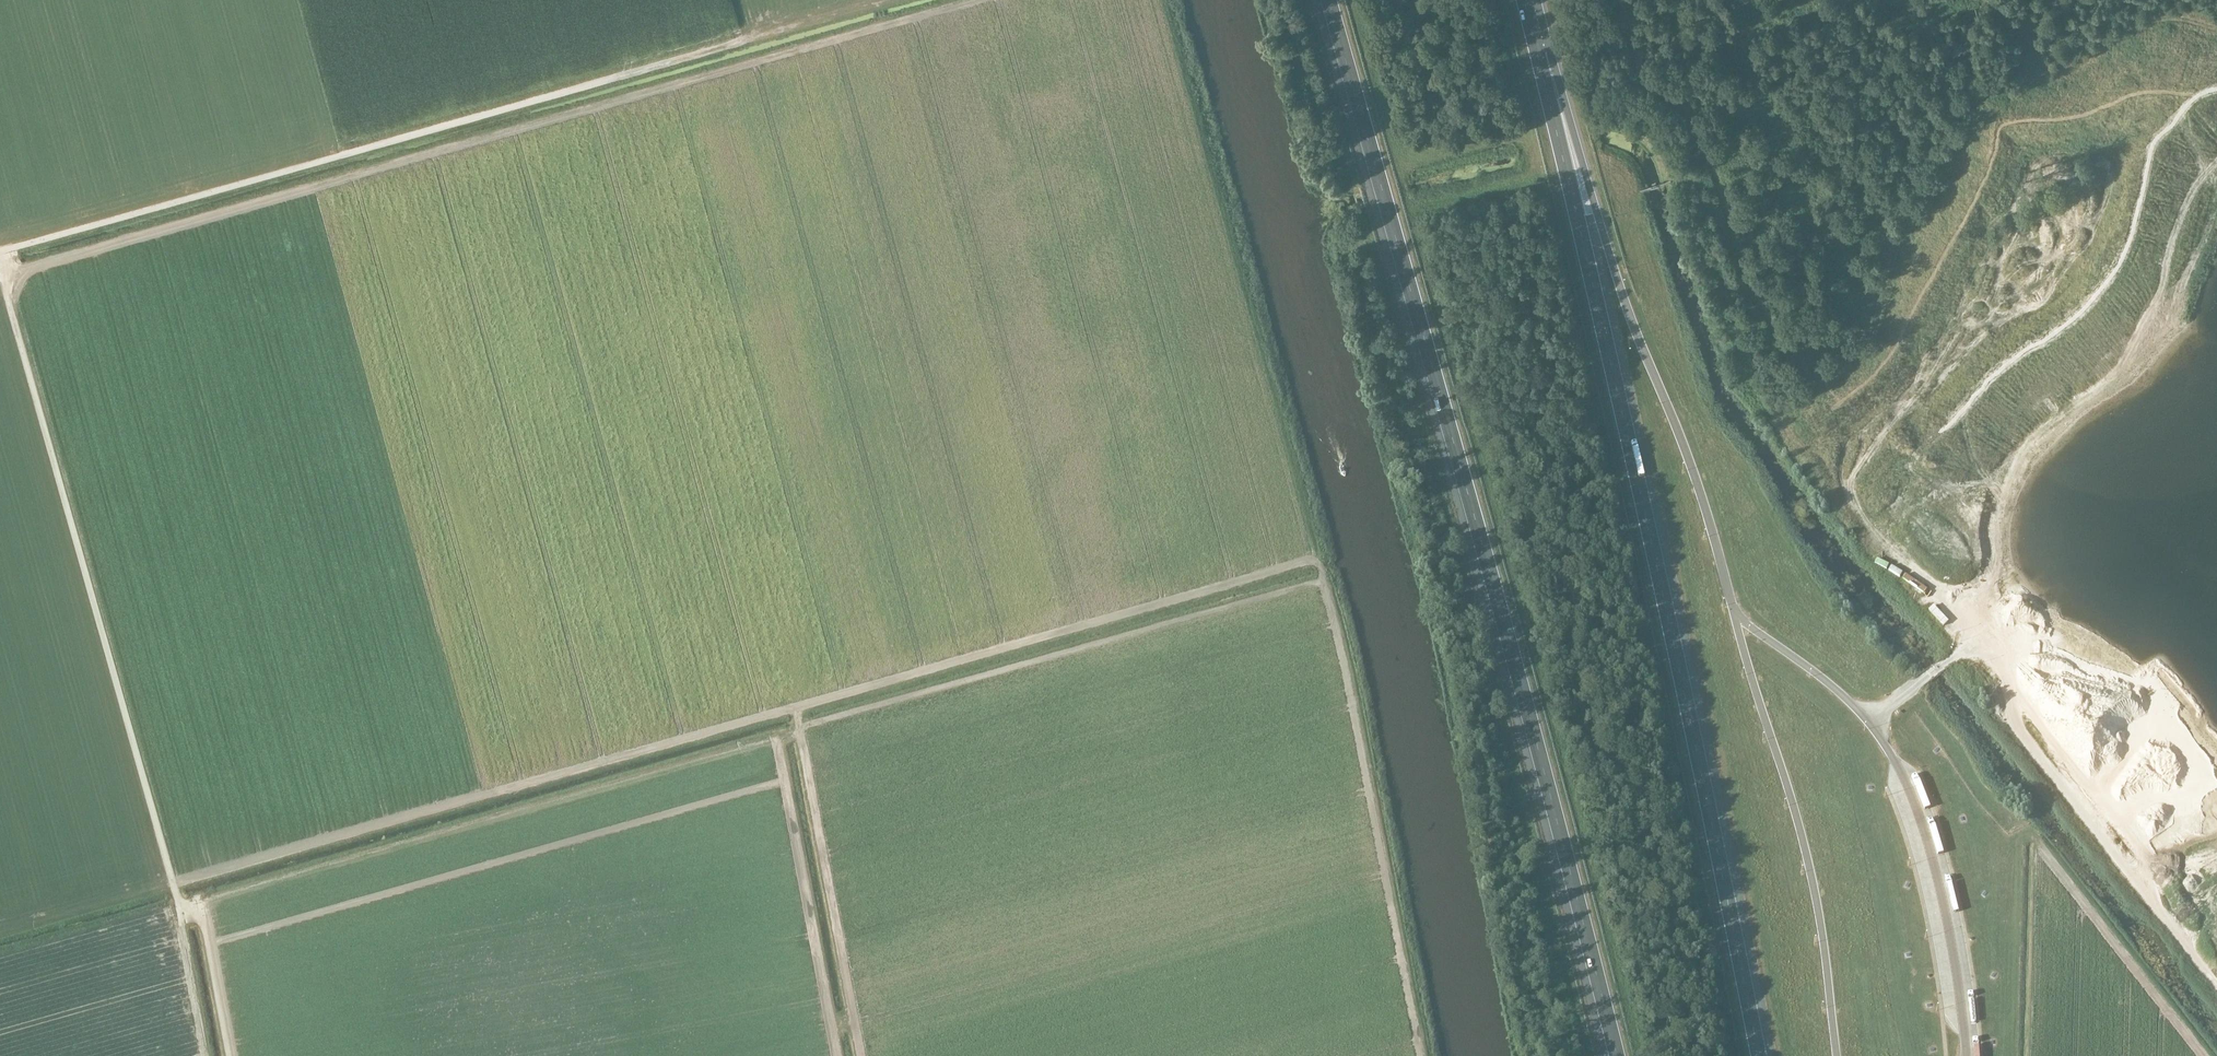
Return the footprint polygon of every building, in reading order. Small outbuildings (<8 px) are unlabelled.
[(2036,531),(2040,535),(2035,538),(2038,542),(2049,533),(2043,526),(2036,531)] [(2028,551),(2037,543),(2033,538),(2024,547),(2028,551)] [(1950,590),(1964,614),(1970,610),(1956,586),(1950,590)]
